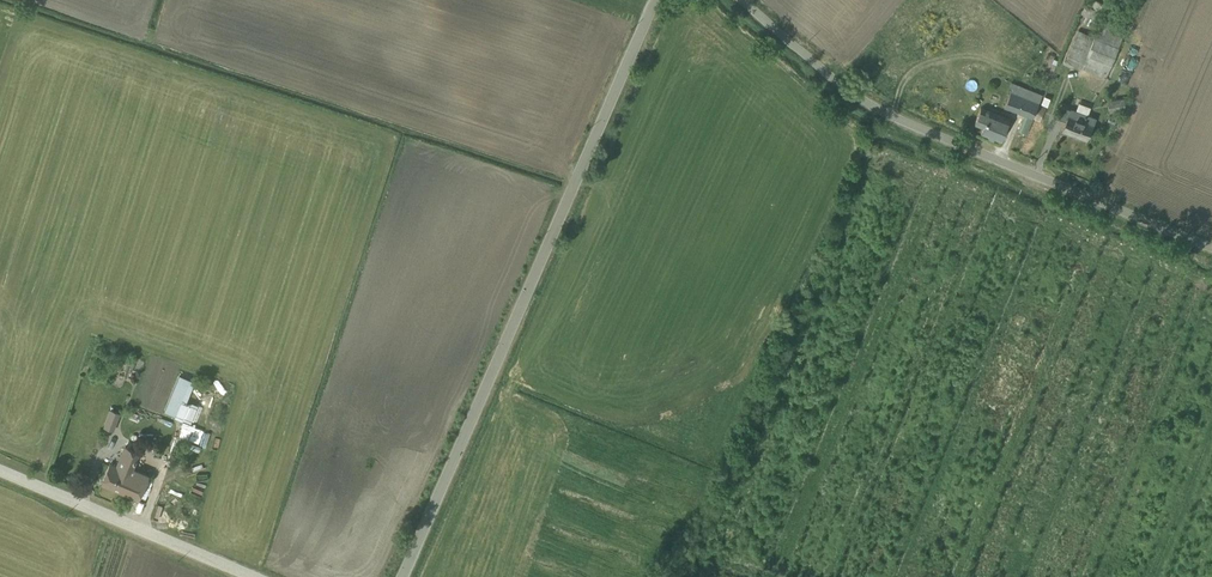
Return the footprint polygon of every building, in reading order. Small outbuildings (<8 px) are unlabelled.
[(1083,1),(1079,12),(1090,16),(1095,6),(1083,1)] [(1066,63),(1082,69),(1106,80),(1128,28),(1104,17),(1096,38),(1080,31),(1066,63)] [(1015,80),(1004,106),(1031,118),(1042,92),(1015,80)] [(1123,97),(1107,100),(1110,112),(1125,109),(1123,97)] [(1065,121),(1061,130),(1087,140),(1096,116),(1088,113),(1091,105),(1077,100),(1074,108),(1061,102),(1055,117),(1065,121)] [(972,123),(983,127),(981,133),(1002,141),(1010,120),(989,112),(979,108),(972,123)] [(179,375),(164,411),(175,416),(181,402),(185,404),(195,382),(179,375)] [(190,420),(196,403),(190,401),(184,417),(190,420)] [(120,413),(110,409),(103,428),(114,432),(120,413)] [(178,435),(189,439),(194,425),(184,421),(178,435)] [(140,453),(124,446),(116,465),(110,463),(101,484),(138,499),(149,474),(134,467),(140,453)] [(178,487),(187,489),(190,474),(181,472),(178,487)]
